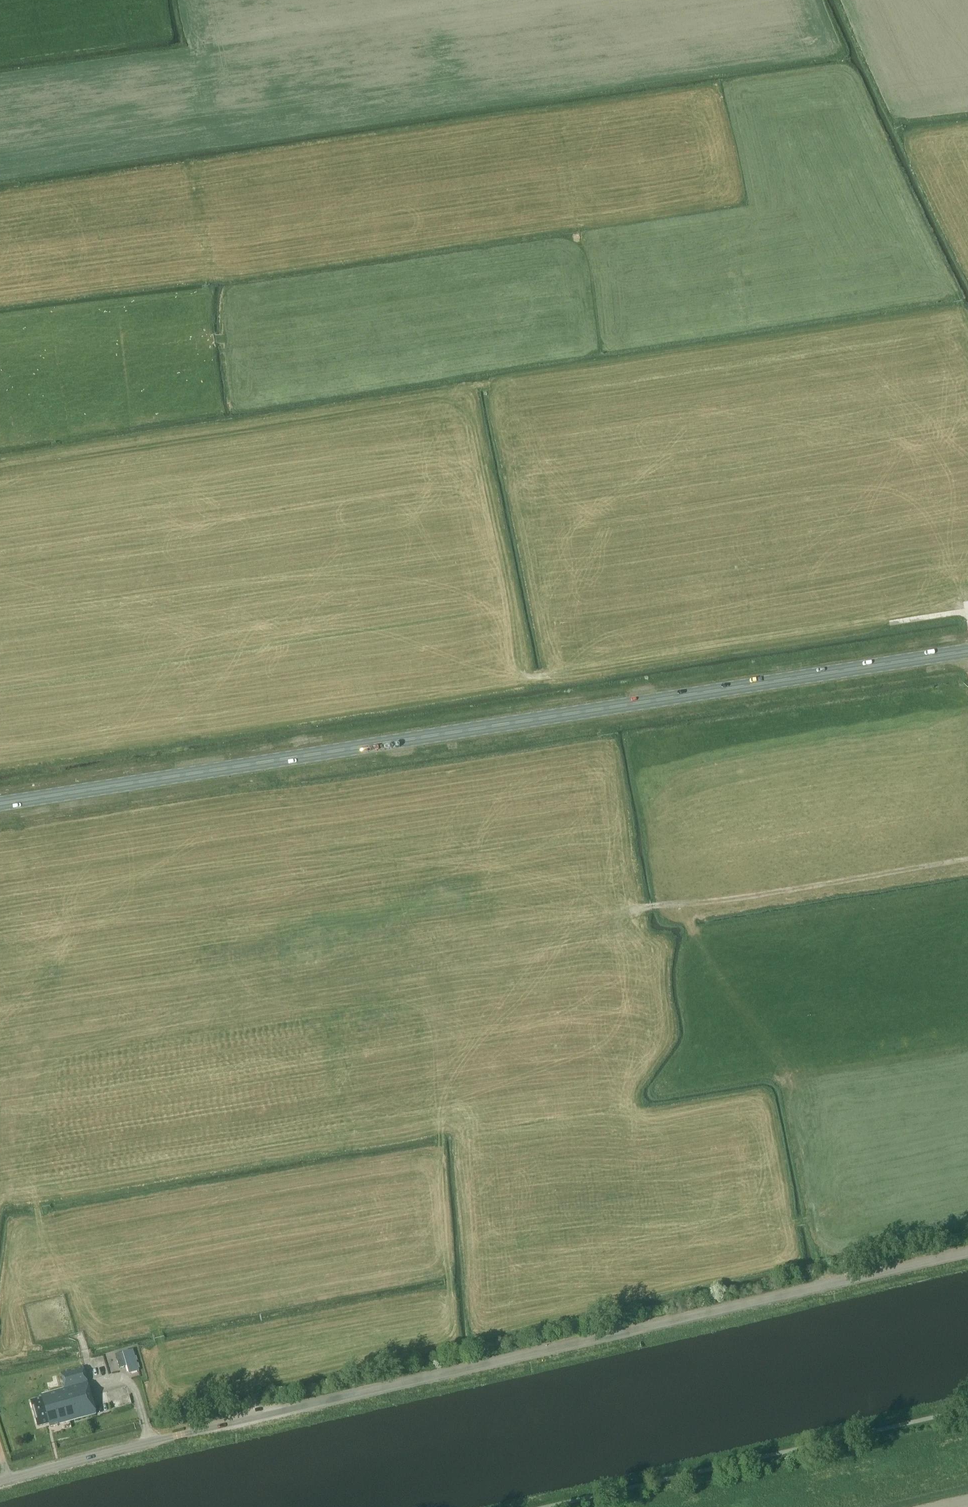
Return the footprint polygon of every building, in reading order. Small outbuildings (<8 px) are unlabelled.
[(129,1374),(139,1371),(133,1349),(116,1355),(120,1368),(127,1366),(129,1374)] [(61,1373),(65,1388),(42,1394),(43,1397),(31,1401),(38,1426),(49,1423),(50,1426),(58,1424),(96,1413),(83,1366),(61,1373)]
